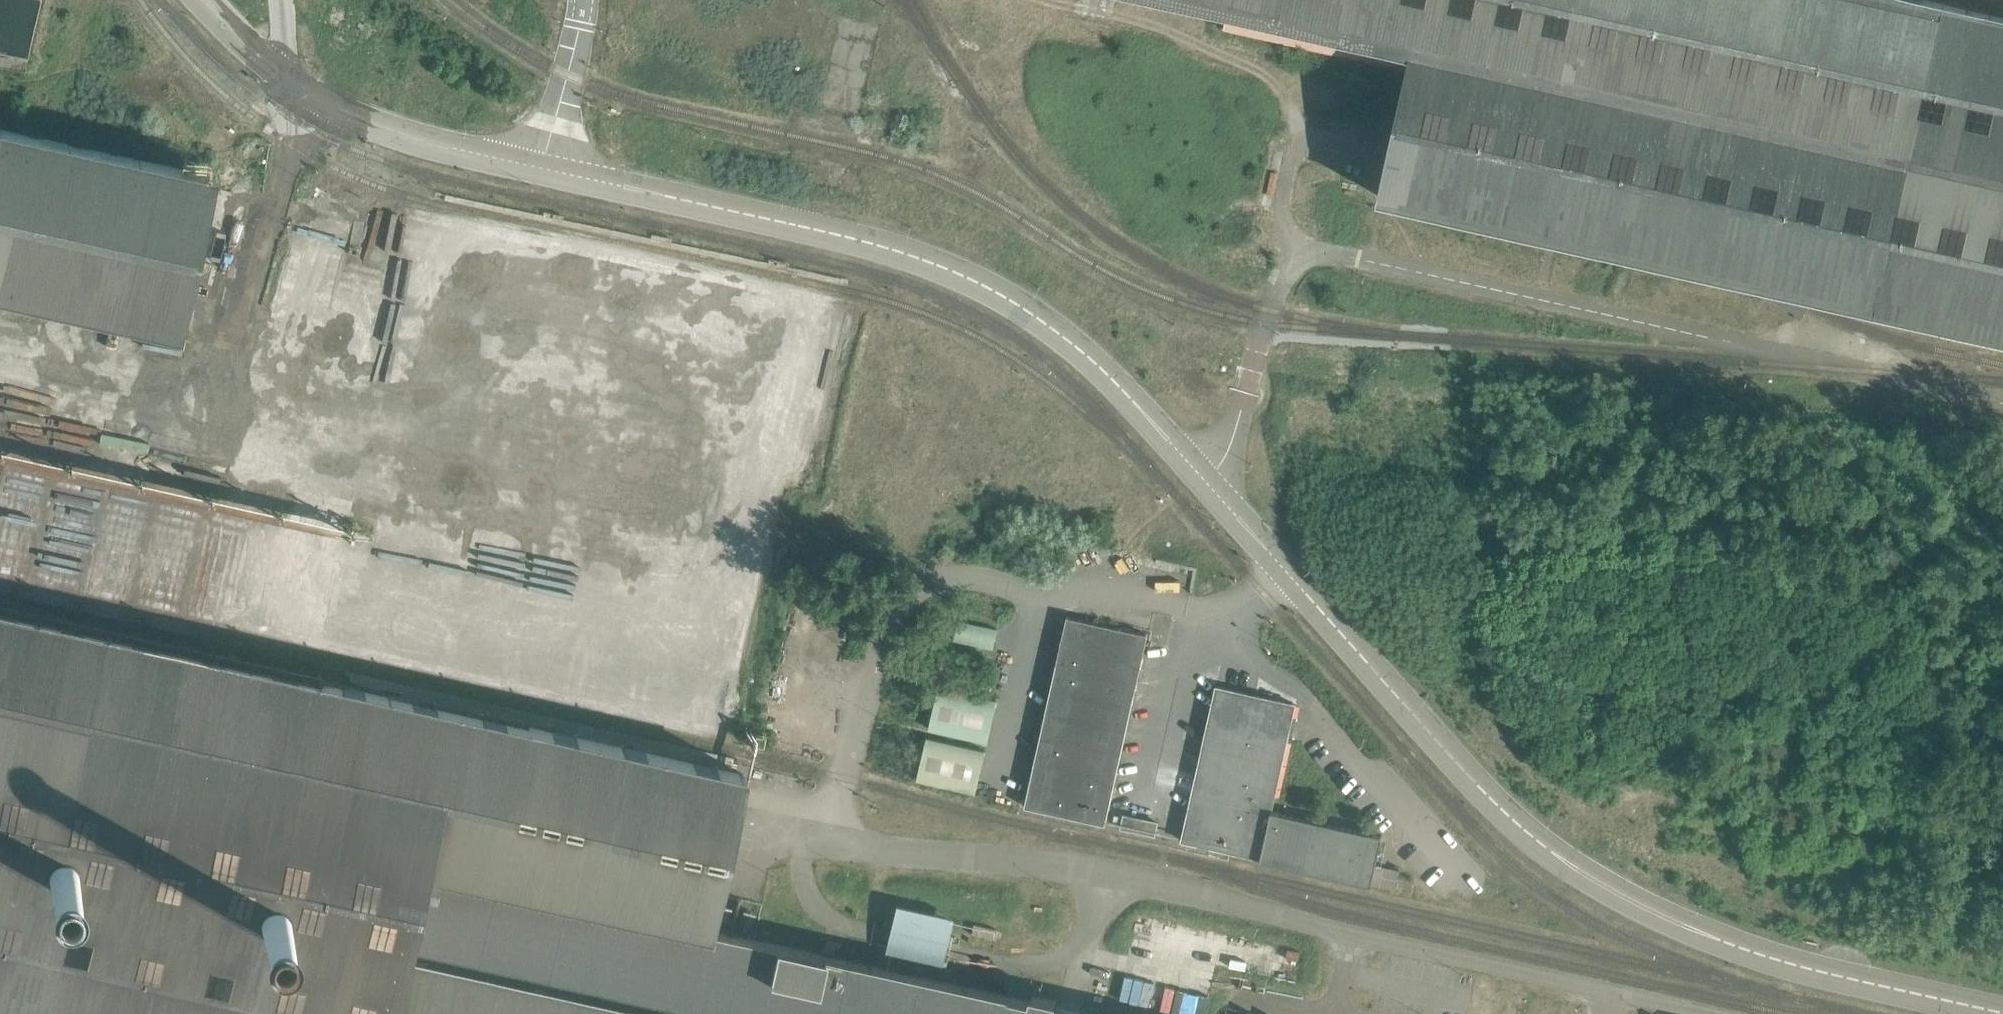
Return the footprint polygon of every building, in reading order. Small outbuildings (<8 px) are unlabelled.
[(27,46),(36,0),(13,0),(13,2),(21,3),(19,13),(24,14),(21,32),(24,33),(21,45),(27,46)] [(1227,10),(1223,28),(1407,69),(1395,127),(1394,128),(1379,196),(1508,225),(1547,234),(1560,237),(1730,275),(1802,314),(1804,311),(1811,298),(1814,293),(1821,295),(1970,328),(1981,331),(2002,336),(2002,15),(1936,0),(1182,0),(1227,10)] [(0,128),(0,292),(180,332),(214,176),(25,134),(25,131),(29,132),(31,124),(19,121),(17,129),(21,130),(21,133),(0,128)] [(16,1010),(28,1012),(28,1013),(1090,1013),(1082,1012),(1057,1007),(1055,1006),(1056,1001),(1032,995),(1031,1001),(707,929),(715,893),(736,801),(737,796),(739,789),(742,773),(734,771),(672,758),(664,756),(602,742),(594,740),(574,736),(531,726),(523,724),(426,703),(418,701),(383,693),(384,688),(357,682),(355,687),(320,679),(312,677),(215,656),(208,654),(109,632),(101,630),(99,630),(100,626),(77,621),(76,625),(41,617),(30,614),(8,610),(0,608),(0,1006),(16,1010)] [(1067,616),(1025,805),(1105,823),(1147,634),(1067,616)] [(953,640),(993,648),(997,629),(958,620),(953,640)] [(987,742),(996,699),(938,686),(928,729),(987,742)] [(1271,810),(1295,704),(1216,686),(1182,840),(1260,858),(1260,860),(1371,885),(1382,835),(1271,810)] [(807,729),(810,707),(776,702),(773,725),(807,729)] [(976,793),(985,750),(927,737),(917,780),(976,793)] [(1154,834),(1158,819),(1157,819),(1157,822),(1124,815),(1121,827),(1154,834)]
